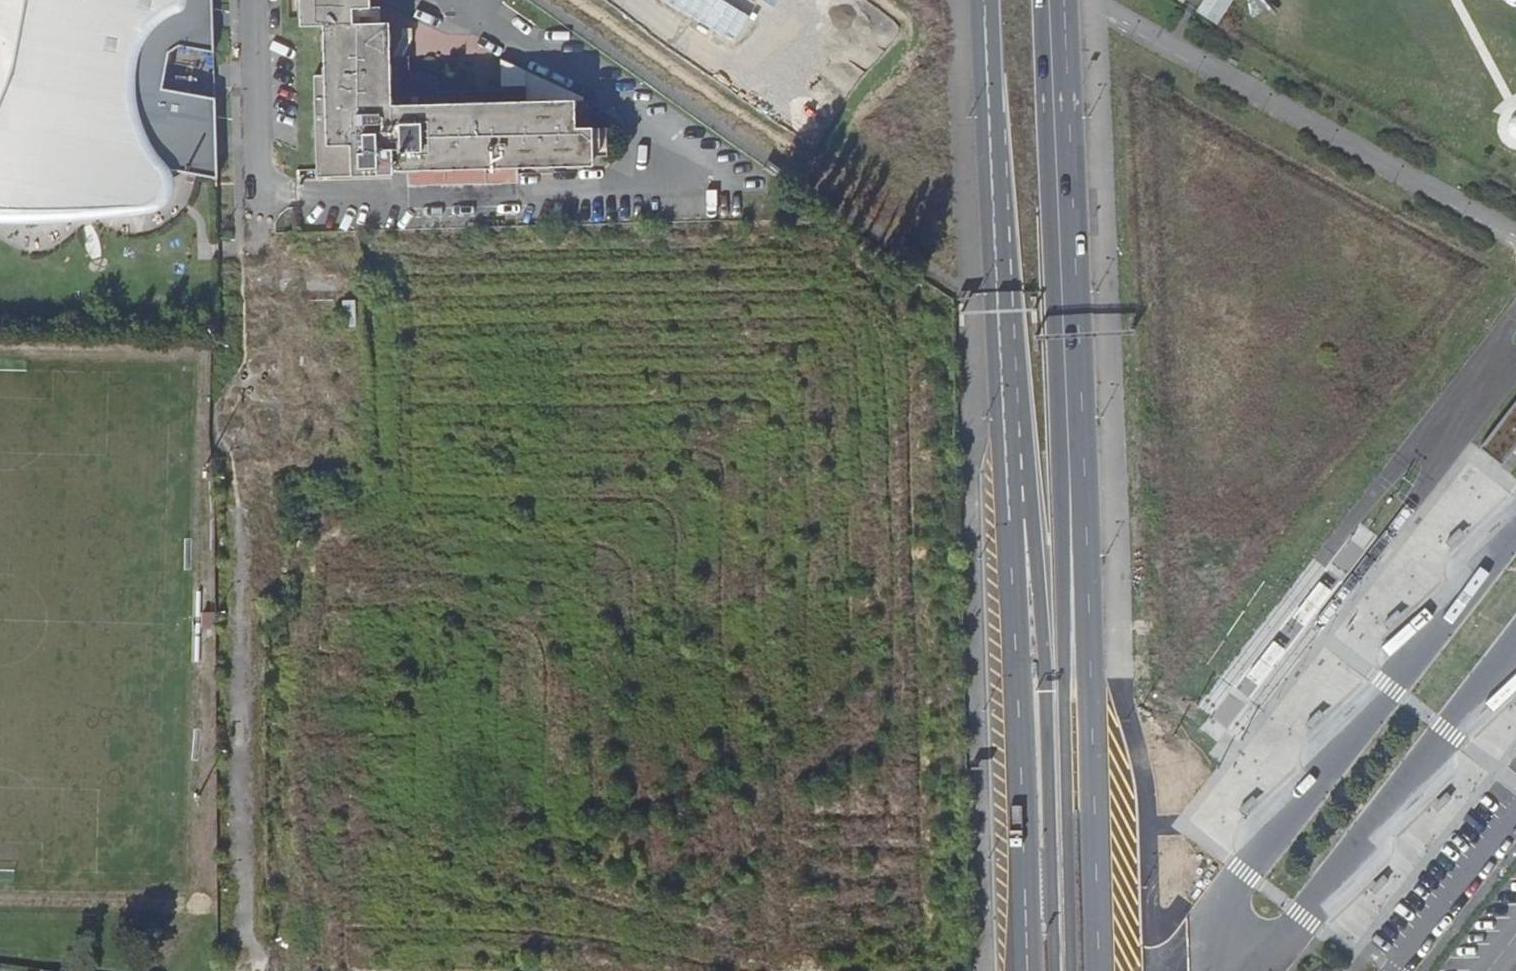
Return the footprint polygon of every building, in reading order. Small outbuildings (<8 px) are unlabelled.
[(5,202),(13,204),(21,205),(30,204),(39,201),(47,196),(54,192),(63,188),(72,187),(81,187),(90,189),(96,191),(111,199),(116,201),(123,202),(130,201),(139,198),(145,193),(151,185),(154,178),(155,169),(196,175),(217,179),(216,153),(215,99),(163,90),(170,53),(179,47),(214,53),(213,15),(212,0),(0,0),(0,201),(5,202)] [(367,9),(366,0),(298,0),(299,28),(328,27),(350,26),(349,9),(367,9)] [(367,9),(349,9),(350,26),(367,25),(367,9)] [(350,26),(328,27),(331,76),(318,77),(324,179),(336,178),(393,176),(393,172),(410,171),(411,186),(429,185),(429,177),(446,176),(446,185),(489,182),(488,167),(502,166),(593,162),(591,122),(590,103),(585,99),(526,101),(390,109),(388,62),(386,24),(367,25),(350,26)] [(405,62),(388,62),(390,109),(526,101),(525,70),(513,66),(501,61),(503,90),(436,93),(436,81),(420,72),(405,73),(405,62)] [(502,166),(488,167),(489,182),(502,182),(502,166)] [(446,176),(429,177),(429,185),(446,185),(446,176)] [(355,327),(354,300),(340,301),(341,327),(355,327)] [(1479,445),(1501,463),(1515,444),(1515,399),(1479,445)] [(1458,529),(1443,542),(1449,548),(1463,535),(1458,529)] [(1305,627),(1332,592),(1321,582),(1293,618),(1305,627)] [(1398,610),(1385,623),(1389,629),(1404,616),(1398,610)] [(1257,688),(1286,651),(1274,642),(1245,678),(1257,688)] [(1320,711),(1306,724),(1311,730),(1325,716),(1320,711)] [(1448,794),(1434,807),(1439,813),(1453,800),(1448,794)] [(1253,797),(1239,810),(1244,816),(1258,803),(1253,797)] [(1384,877),(1370,891),(1375,896),(1389,883),(1384,877)]
